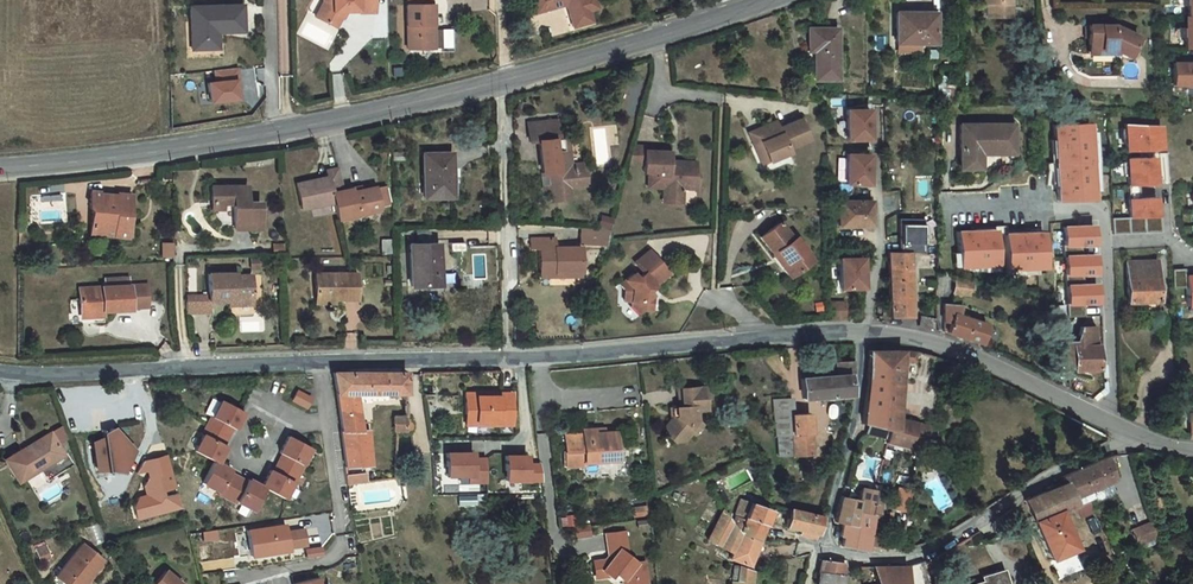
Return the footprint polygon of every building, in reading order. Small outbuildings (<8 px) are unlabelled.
[(326,0),(326,6),(319,22),(340,32),(346,19),(344,18),(346,15),(362,13),(362,11),(379,10),(379,0),(327,0),(326,0)] [(597,34),(593,23),(590,9),(587,0),(556,0),(536,6),(541,24),(571,16),(572,20),(574,20),(576,25),(574,26),(578,39),(597,34)] [(990,25),(1018,25),(1017,0),(990,0),(990,25)] [(436,3),(410,3),(411,47),(437,46),(437,27),(436,3)] [(246,5),(193,5),(194,54),(219,54),(219,37),(247,37),(246,5)] [(590,9),(593,23),(602,20),(598,6),(590,9)] [(916,22),(904,23),(904,54),(941,54),(941,25),(917,24),(916,22)] [(1118,39),(1094,39),(1093,58),(1105,58),(1105,63),(1117,63),(1133,70),(1143,50),(1118,39)] [(846,41),(817,41),(817,63),(824,63),(825,91),(846,91),(846,41)] [(517,61),(518,67),(527,64),(525,59),(517,61)] [(215,71),(216,83),(212,83),(214,103),(242,100),(240,81),(239,81),(238,69),(215,71)] [(1187,72),(1187,75),(1178,75),(1177,96),(1189,96),(1189,99),(1192,99),(1192,72),(1187,72)] [(865,149),(865,132),(868,132),(868,119),(845,120),(846,150),(865,149)] [(569,123),(539,124),(540,143),(550,143),(552,175),(558,175),(559,191),(559,203),(576,202),(575,190),(590,189),(590,172),(575,171),(573,140),(570,141),(569,123)] [(1093,128),(1058,129),(1061,204),(1095,203),(1095,195),(1093,136),(1093,128)] [(1164,152),(1163,128),(1129,129),(1130,153),(1164,152)] [(771,143),(755,149),(759,158),(765,155),(773,173),(793,165),(792,161),(813,152),(804,132),(783,141),(780,134),(769,138),(771,143)] [(1014,134),(962,133),(961,177),(982,177),(982,157),(990,157),(991,163),(1015,163),(1014,134)] [(769,138),(753,144),(755,149),(771,143),(769,138)] [(578,140),(573,140),(575,171),(590,172),(590,165),(580,165),(578,140)] [(463,154),(434,158),(439,206),(468,202),(463,154)] [(765,155),(759,158),(767,176),(773,173),(765,155)] [(670,162),(637,159),(633,177),(648,179),(647,188),(653,188),(651,204),(668,206),(667,214),(670,216),(680,217),(684,214),(684,207),(693,208),(693,195),(697,195),(698,178),(677,176),(676,183),(670,183),(670,176),(670,162)] [(1115,220),(1115,236),(1164,235),(1164,219),(1159,219),(1159,200),(1143,200),(1142,187),(1158,186),(1157,159),(1131,160),(1132,220),(1115,220)] [(411,161),(399,161),(399,171),(412,171),(411,161)] [(866,194),(866,178),(870,177),(869,165),(847,165),(847,194),(866,194)] [(329,192),(300,198),(305,224),(338,217),(341,232),(384,222),(384,221),(393,219),(388,198),(379,201),(378,199),(347,205),(342,182),(328,184),(329,192)] [(252,199),(215,200),(216,220),(226,220),(238,220),(239,245),(266,243),(265,217),(253,217),(252,199)] [(133,236),(134,209),(121,208),(121,210),(103,210),(103,208),(95,207),(93,248),(108,249),(108,241),(119,242),(118,250),(133,251),(136,251),(136,236),(133,236)] [(852,211),(840,211),(840,236),(852,236),(852,211)] [(873,211),(852,211),(852,236),(873,235),(873,211)] [(610,219),(606,233),(618,233),(620,223),(610,219)] [(926,255),(926,221),(901,220),(901,236),(903,236),(903,254),(916,255),(926,255)] [(1100,274),(1099,257),(1086,257),(1086,245),(1099,245),(1098,228),(1070,229),(1070,246),(1069,246),(1069,257),(1071,257),(1071,274),(1070,274),(1070,286),(1072,286),(1072,304),(1071,304),(1071,318),(1089,317),(1088,304),(1101,304),(1100,286),(1087,286),(1087,274),(1100,274)] [(614,246),(618,233),(606,233),(588,232),(588,248),(614,248),(614,246)] [(764,247),(777,268),(781,265),(795,286),(814,274),(797,248),(796,249),(784,233),(764,247)] [(1000,234),(962,235),(963,255),(963,269),(987,268),(1001,268),(1000,234)] [(1050,270),(1049,235),(1011,236),(1012,271),(1042,270),(1050,270)] [(563,244),(539,244),(539,255),(548,255),(549,274),(563,274),(563,278),(588,278),(589,254),(564,253),(563,244)] [(903,254),(892,253),(892,275),(892,318),(915,319),(916,255),(903,254)] [(175,256),(165,257),(166,269),(176,269),(175,256)] [(288,259),(280,259),(280,268),(288,268),(288,259)] [(638,281),(630,287),(633,292),(627,297),(626,307),(633,307),(633,311),(638,322),(642,320),(646,325),(655,317),(660,322),(660,305),(653,297),(658,292),(661,295),(675,283),(656,259),(641,272),(648,280),(642,285),(638,281)] [(445,260),(421,261),(421,301),(443,300),(443,288),(446,288),(445,260)] [(863,261),(840,261),(839,291),(862,291),(863,261)] [(791,289),(795,286),(781,265),(777,268),(791,289)] [(965,281),(958,279),(954,304),(946,303),(946,321),(951,323),(947,334),(952,335),(984,341),(989,325),(960,315),(963,305),(964,294),(973,295),(975,283),(965,281)] [(1186,287),(1186,279),(1173,280),(1174,299),(1187,298),(1188,317),(1192,316),(1192,286),(1186,287)] [(1129,282),(1130,314),(1159,314),(1159,281),(1129,282)] [(630,287),(623,293),(627,297),(633,292),(630,287)] [(319,291),(320,313),(340,312),(340,316),(364,315),(362,289),(319,291)] [(104,293),(104,300),(130,300),(130,292),(104,293)] [(218,317),(192,317),(192,335),(219,335),(219,323),(243,322),(244,327),(258,326),(257,295),(240,296),(239,292),(217,293),(218,317)] [(104,300),(79,301),(79,325),(131,324),(131,322),(148,322),(148,299),(130,300),(104,300)] [(846,301),(829,301),(830,319),(846,318),(846,301)] [(340,319),(340,316),(340,312),(320,313),(321,322),(340,319)] [(936,331),(936,321),(920,317),(919,327),(936,331)] [(1062,354),(1056,354),(1057,373),(1071,378),(1071,383),(1090,389),(1093,381),(1096,381),(1096,373),(1101,372),(1100,359),(1096,359),(1096,357),(1093,357),(1092,338),(1079,339),(1074,353),(1062,354)] [(912,367),(913,355),(864,348),(864,385),(863,391),(860,417),(859,423),(863,424),(877,429),(889,433),(886,444),(919,457),(922,444),(931,447),(935,428),(896,413),(901,365),(912,367)] [(831,376),(803,378),(805,400),(852,399),(852,387),(852,376),(854,376),(853,362),(831,363),(831,376)] [(411,371),(336,374),(347,468),(373,465),(370,425),(362,425),(359,395),(411,391),(411,371)] [(305,408),(310,396),(294,388),(288,401),(305,408)] [(514,425),(514,396),(491,396),(491,394),(469,394),(469,414),(479,414),(479,422),(501,422),(501,425),(514,425)] [(676,447),(677,453),(685,452),(692,444),(692,438),(698,432),(698,420),(707,419),(705,396),(681,399),(683,416),(678,417),(678,428),(673,428),(667,436),(668,442),(676,447)] [(780,456),(813,456),(813,435),(796,435),(796,414),(796,400),(796,398),(777,398),(778,434),(780,434),(780,456)] [(298,412),(293,421),(306,428),(311,419),(298,412)] [(469,425),(501,425),(501,422),(479,422),(479,414),(469,414),(469,425)] [(796,435),(813,435),(812,414),(796,414),(796,435)] [(402,429),(405,429),(414,428),(413,415),(400,415),(402,429)] [(203,453),(194,470),(213,480),(216,482),(225,465),(223,464),(232,447),(235,448),(244,432),(222,420),(213,436),(212,435),(202,453),(203,453)] [(889,433),(863,424),(861,433),(886,441),(889,433)] [(595,429),(584,431),(584,435),(567,436),(569,467),(594,465),(593,458),(619,457),(618,437),(600,440),(600,433),(595,434),(595,429)] [(617,432),(604,432),(600,433),(600,440),(618,437),(617,432)] [(698,432),(692,438),(692,444),(695,447),(704,437),(698,432)] [(111,448),(110,450),(104,451),(105,456),(96,460),(98,486),(124,492),(136,469),(119,450),(117,450),(116,448),(115,447),(112,447),(111,448)] [(64,474),(50,452),(7,479),(21,501),(41,488),(49,501),(75,485),(67,473),(64,474)] [(478,454),(451,454),(452,477),(473,477),(473,484),(491,483),(490,459),(478,460),(478,454)] [(270,489),(261,506),(282,518),(291,502),(293,503),(302,485),(301,484),(310,468),(288,456),(279,473),(282,474),(272,491),(270,489)] [(528,458),(507,459),(508,483),(543,483),(541,466),(528,467),(528,458)] [(1074,489),(1077,496),(1086,521),(1100,515),(1098,508),(1120,498),(1112,473),(1074,489)] [(348,476),(348,485),(368,482),(367,474),(348,476)] [(1130,478),(1120,482),(1125,495),(1136,490),(1130,478)] [(216,482),(213,480),(201,502),(217,511),(217,512),(234,522),(235,521),(251,529),(263,508),(261,506),(247,499),(245,501),(229,492),(230,489),(216,482)] [(912,488),(900,485),(896,506),(908,508),(912,488)] [(877,500),(879,493),(864,489),(861,500),(844,496),(841,506),(840,512),(840,520),(842,521),(848,522),(856,525),(860,510),(873,515),(877,500)] [(1035,517),(1043,538),(1068,529),(1085,521),(1086,521),(1077,496),(1035,517)] [(856,525),(848,522),(846,535),(849,536),(848,546),(873,554),(874,548),(880,550),(888,503),(877,500),(873,515),(860,510),(856,525)] [(747,505),(736,528),(735,531),(763,540),(769,527),(775,514),(747,505)] [(825,519),(809,515),(794,510),(790,527),(805,531),(803,537),(810,539),(819,541),(825,519)] [(735,531),(736,528),(725,514),(711,542),(737,555),(735,560),(754,565),(763,540),(735,531)] [(1086,521),(1085,521),(1090,535),(1105,529),(1100,515),(1086,521)] [(590,525),(574,526),(575,539),(592,537),(590,525)] [(1068,529),(1043,538),(1058,575),(1082,566),(1068,529)] [(596,573),(604,572),(612,579),(616,574),(624,581),(624,583),(649,583),(646,563),(638,564),(629,558),(627,534),(608,536),(610,557),(614,560),(611,564),(607,562),(595,563),(596,573)] [(1163,539),(1141,548),(1146,565),(1167,557),(1163,539)] [(286,551),(285,544),(249,549),(252,574),(264,572),(263,566),(272,565),(273,571),(288,569),(288,567),(286,551)] [(304,549),(286,551),(288,567),(306,565),(304,549)] [(773,561),(770,575),(786,573),(786,562),(773,561)] [(825,563),(823,573),(843,575),(846,575),(847,563),(836,562),(835,564),(825,563)] [(84,565),(63,583),(101,583),(84,565)] [(879,583),(914,583),(914,566),(898,567),(879,568),(879,583)] [(879,568),(861,568),(862,583),(879,583),(879,568)] [(758,572),(737,569),(736,583),(757,583),(758,572)] [(843,575),(823,573),(821,583),(842,583),(843,575)] [(1007,576),(979,583),(1010,583),(1007,576)]
